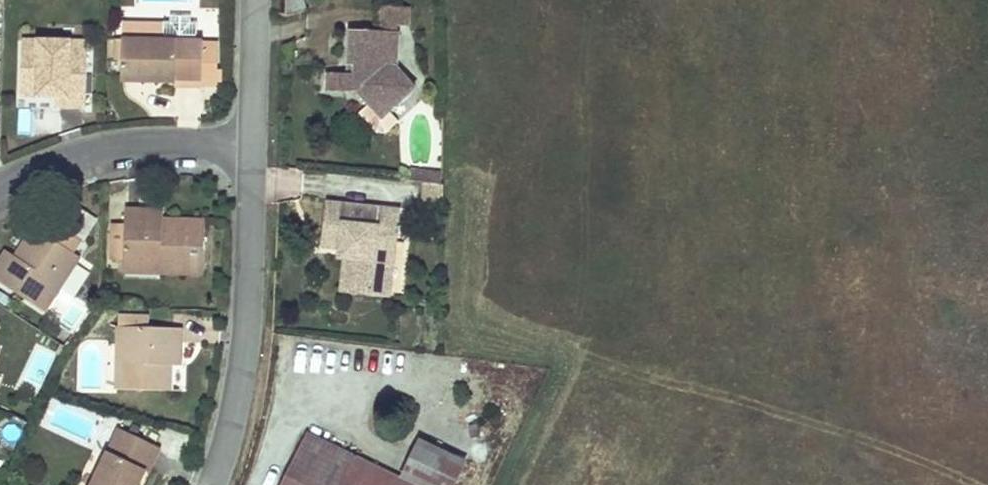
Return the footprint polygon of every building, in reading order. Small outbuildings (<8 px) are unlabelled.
[(289,1),(287,20),(309,14),(305,0),(292,0),(289,1)] [(410,7),(380,6),(379,25),(402,26),(410,27),(410,7)] [(195,42),(195,24),(189,24),(189,17),(170,17),(170,23),(163,23),(162,41),(195,42)] [(162,25),(123,23),(123,40),(161,41),(162,25)] [(391,110),(420,84),(400,63),(402,31),(379,30),(355,28),(353,46),(352,64),(362,65),(361,73),(351,72),(331,71),(330,89),(361,91),(373,105),(364,114),(379,131),(387,131),(400,120),(391,110)] [(161,41),(123,40),(122,60),(121,80),(145,81),(174,82),(174,86),(201,87),(201,83),(201,78),(214,78),(215,46),(202,45),(202,42),(195,42),(162,41),(161,41)] [(87,43),(22,42),(20,95),(55,97),(55,107),(67,107),(85,108),(87,43)] [(362,65),(352,64),(351,72),(361,73),(362,65)] [(445,184),(445,172),(411,169),(410,181),(423,182),(445,184)] [(401,211),(333,204),(331,225),(329,245),(342,246),(355,247),(351,289),(393,294),(401,211)] [(124,222),(124,236),(124,262),(161,262),(161,273),(205,273),(205,220),(163,220),(154,220),(155,211),(135,211),(124,211),(124,222)] [(163,211),(155,211),(154,220),(163,220),(163,211)] [(42,233),(72,252),(81,239),(51,219),(42,233)] [(124,222),(109,222),(109,236),(124,236),(124,222)] [(42,233),(34,227),(15,257),(7,251),(0,260),(0,261),(0,283),(44,311),(79,257),(72,252),(42,233)] [(124,262),(124,236),(109,236),(108,262),(124,262)] [(347,260),(343,288),(351,289),(355,247),(342,246),(341,259),(347,260)] [(161,262),(124,262),(124,273),(161,273),(161,262)] [(180,344),(180,329),(151,328),(151,317),(119,316),(118,327),(129,327),(128,365),(117,365),(118,389),(169,391),(170,357),(180,357),(180,344)] [(129,327),(118,327),(117,365),(128,365),(129,327)] [(108,454),(144,471),(147,472),(159,447),(120,429),(108,454)] [(280,484),(364,484),(346,476),(355,458),(305,434),(287,472),(280,484)] [(424,441),(407,478),(422,484),(457,484),(467,462),(424,441)] [(144,471),(108,454),(93,484),(137,484),(144,471)] [(346,476),(364,484),(412,484),(355,458),(346,476)]
